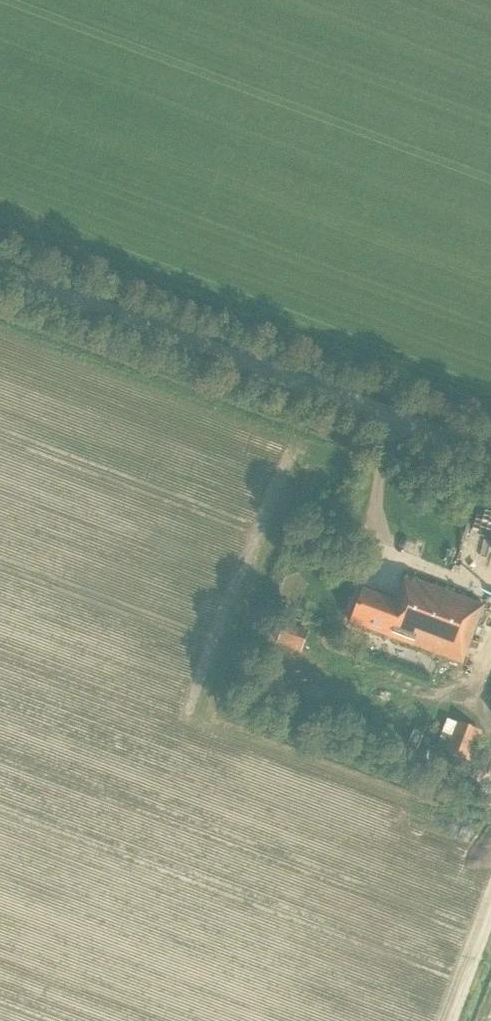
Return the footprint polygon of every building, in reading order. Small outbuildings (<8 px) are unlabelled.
[(490,562),(490,523),(477,518),(464,552),(490,562)] [(350,622),(462,663),(484,605),(403,577),(395,601),(362,587),(350,622)] [(285,623),(277,643),(301,652),(309,631),(285,623)] [(442,749),(472,760),(483,730),(455,720),(442,749)]
